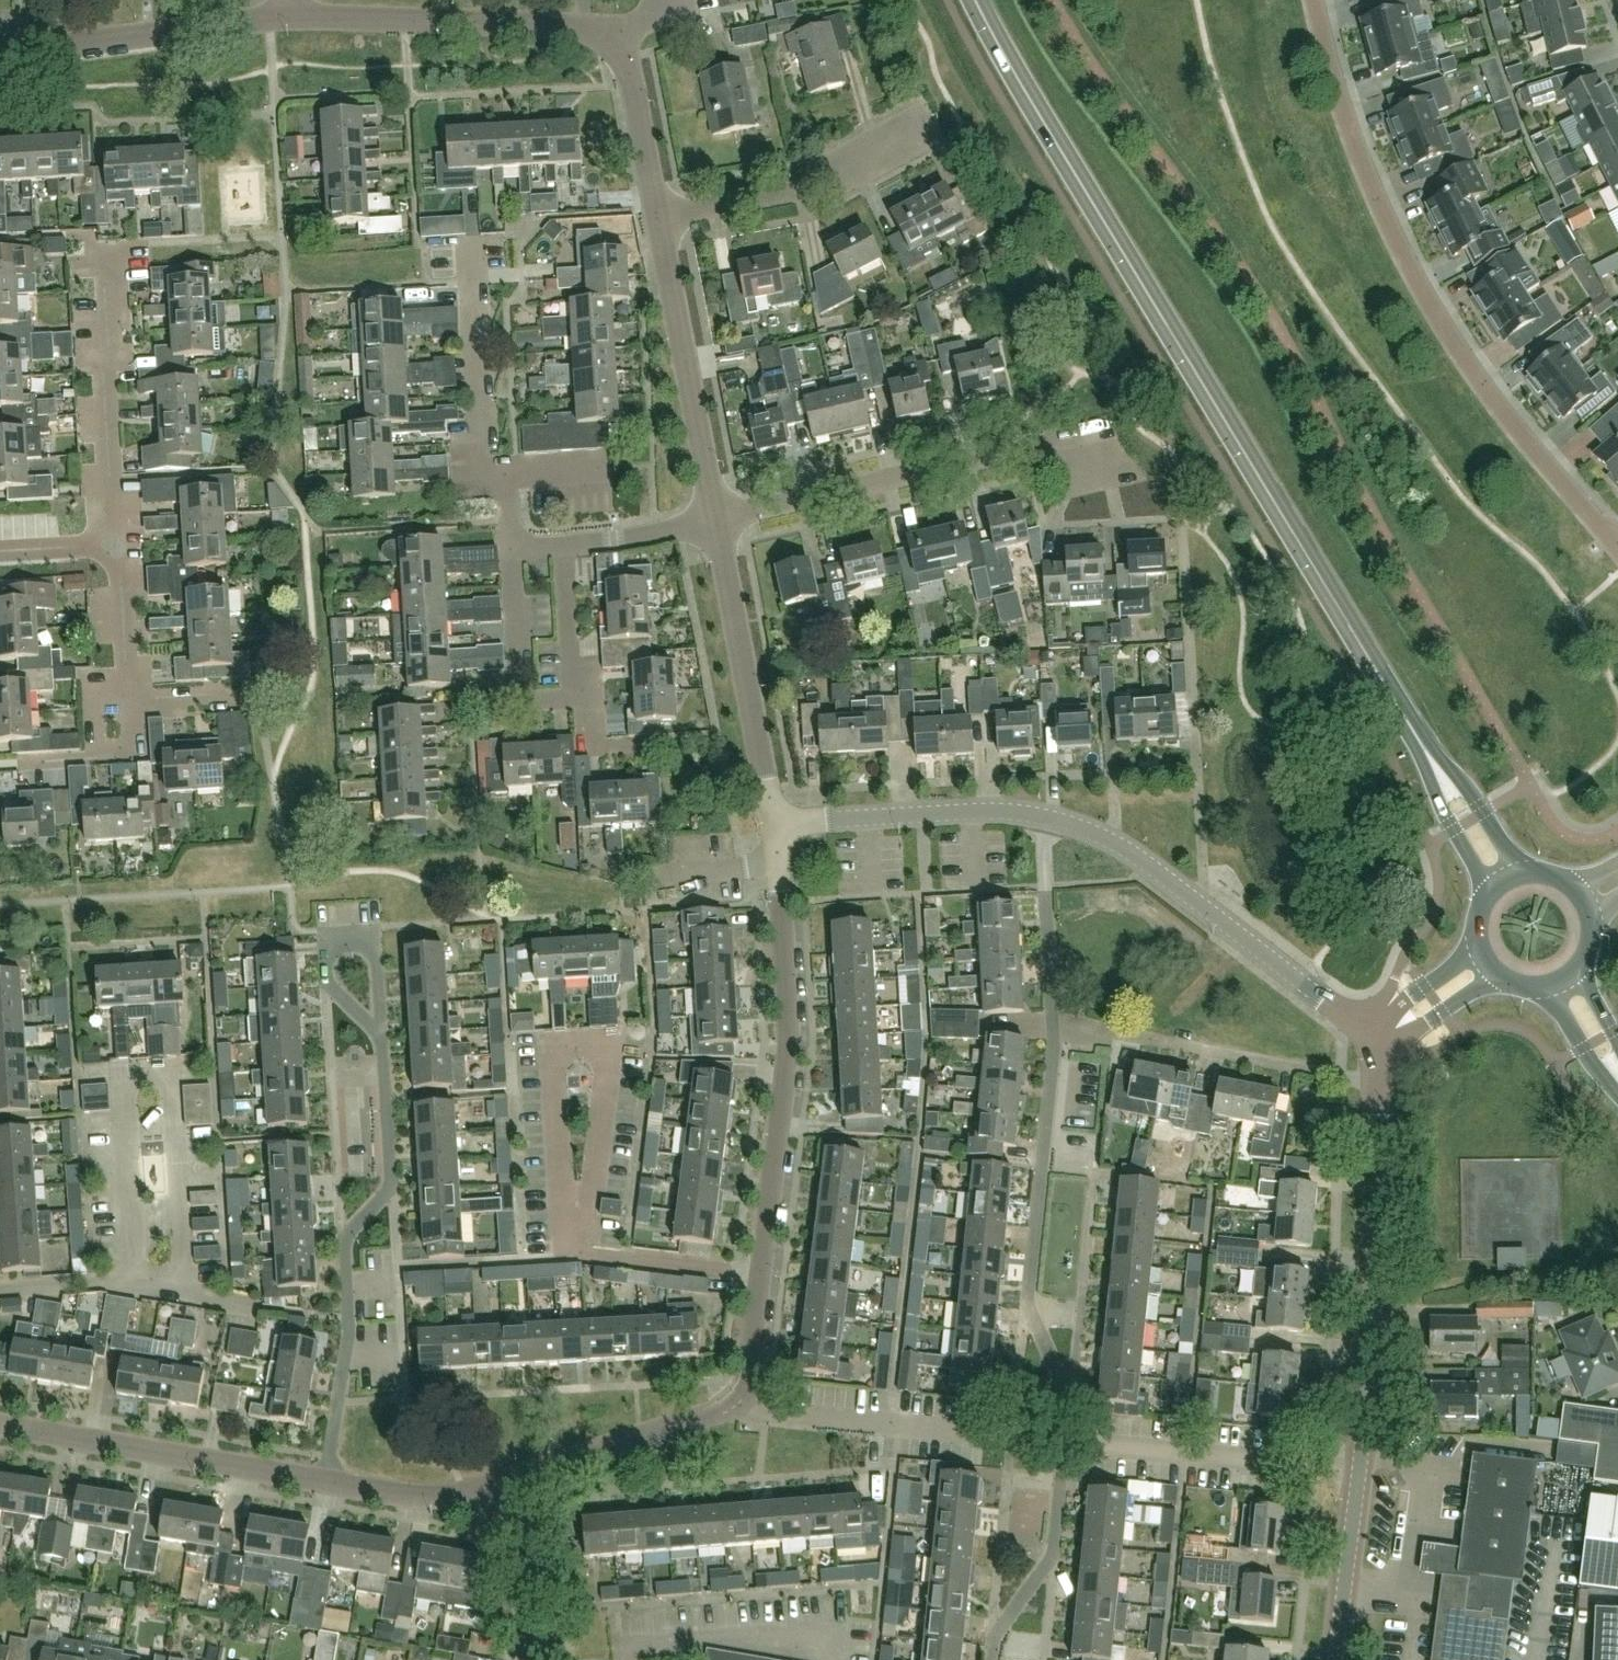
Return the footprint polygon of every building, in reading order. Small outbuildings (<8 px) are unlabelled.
[(1418,36),(1414,20),(1424,18),(1419,0),(1392,0),(1389,1),(1392,13),(1362,22),(1369,49),(1418,36)] [(1574,0),(1549,0),(1533,4),(1537,21),(1541,20),(1544,34),(1584,24),(1581,12),(1577,13),(1574,0)] [(777,8),(780,21),(792,18),(790,5),(777,8)] [(1504,11),(1490,14),(1494,31),(1508,27),(1504,11)] [(827,27),(790,38),(785,39),(791,58),(798,55),(809,95),(848,84),(839,55),(855,51),(844,16),(825,21),(827,27)] [(790,21),(791,29),(812,24),(811,17),(790,21)] [(792,32),(789,21),(767,26),(769,37),(792,32)] [(1584,24),(1544,34),(1550,58),(1551,58),(1554,71),(1567,67),(1564,55),(1586,49),(1583,37),(1587,36),(1584,24)] [(750,44),(747,31),(734,33),(736,46),(750,44)] [(1418,36),(1369,49),(1377,77),(1408,68),(1411,81),(1439,74),(1432,49),(1428,33),(1418,36)] [(1503,59),(1518,55),(1523,72),(1545,66),(1535,33),(1499,43),(1503,59)] [(1499,73),(1495,60),(1479,65),(1484,78),(1499,73)] [(745,69),(701,77),(712,136),(756,127),(745,69)] [(1558,79),(1520,91),(1526,107),(1532,105),(1533,109),(1555,101),(1557,106),(1570,99),(1578,115),(1611,98),(1606,88),(1603,89),(1597,78),(1565,94),(1558,79)] [(1400,142),(1442,126),(1437,113),(1453,106),(1444,81),(1405,93),(1410,104),(1408,109),(1390,116),(1391,121),(1387,122),(1394,140),(1398,138),(1400,142)] [(1578,115),(1585,129),(1581,131),(1588,145),(1617,130),(1617,120),(1613,111),(1617,109),(1611,98),(1578,115)] [(362,113),(324,115),(325,138),(366,135),(366,131),(365,118),(378,118),(378,109),(362,110),(362,113)] [(554,126),(557,167),(573,166),(574,183),(584,182),(581,124),(554,126)] [(557,167),(554,126),(528,127),(530,168),(547,167),(548,183),(557,183),(557,167)] [(1442,126),(1400,142),(1402,147),(1397,148),(1404,166),(1408,164),(1410,169),(1428,162),(1433,164),(1437,175),(1473,159),(1464,133),(1447,140),(1442,126)] [(528,127),(501,129),(504,169),(520,168),(522,195),(531,194),(529,168),(530,168),(528,127)] [(504,169),(501,129),(475,130),(478,171),(495,170),(496,187),(497,209),(505,209),(504,186),(505,186),(504,169)] [(478,189),(477,171),(478,171),(475,130),(449,132),(450,156),(437,156),(439,191),(441,191),(441,187),(467,185),(467,190),(478,189)] [(1588,145),(1590,147),(1594,145),(1603,164),(1617,157),(1617,130),(1588,145)] [(366,135),(325,138),(327,159),(367,156),(367,153),(366,140),(380,139),(379,131),(366,131),(366,135)] [(91,137),(58,139),(60,180),(77,180),(78,196),(99,195),(97,169),(93,169),(91,137)] [(58,139),(32,141),(35,182),(51,181),(52,198),(61,198),(60,180),(58,139)] [(32,141),(6,142),(8,183),(24,182),(25,199),(26,209),(33,209),(36,209),(35,199),(35,182),(32,141)] [(7,233),(6,200),(8,200),(8,183),(6,142),(0,143),(0,234),(7,233)] [(1555,160),(1547,145),(1536,150),(1544,166),(1555,160)] [(188,150),(162,152),(164,192),(179,191),(180,209),(188,208),(190,237),(204,236),(202,208),(200,177),(199,154),(188,155),(188,150)] [(164,192),(162,152),(135,153),(137,194),(154,193),(155,210),(165,210),(164,192)] [(367,156),(327,159),(328,181),(369,178),(369,175),(368,162),(381,161),(381,152),(367,153),(367,156)] [(108,169),(97,169),(99,195),(108,195),(108,203),(128,202),(128,212),(138,211),(137,194),(135,153),(108,154),(108,169)] [(1603,164),(1614,185),(1617,183),(1617,157),(1603,164)] [(1566,182),(1557,162),(1545,168),(1555,187),(1566,182)] [(1440,232),(1479,212),(1475,205),(1478,197),(1487,192),(1473,164),(1439,181),(1445,194),(1444,198),(1427,206),(1432,215),(1428,217),(1434,230),(1438,228),(1440,232)] [(369,178),(328,181),(329,202),(370,199),(370,197),(371,197),(370,184),(382,183),(382,174),(369,175),(369,178)] [(1571,182),(1556,189),(1566,209),(1581,201),(1571,182)] [(918,202),(937,239),(958,229),(966,244),(988,232),(968,196),(955,203),(947,187),(918,202)] [(370,199),(329,202),(331,224),(369,222),(369,212),(391,211),(391,208),(390,199),(383,200),(383,196),(371,197),(370,197),(370,199)] [(558,196),(540,197),(541,214),(559,213),(558,196)] [(937,239),(918,202),(893,215),(902,233),(888,240),(905,271),(927,259),(921,248),(937,239)] [(1595,221),(1586,205),(1565,216),(1573,232),(1595,221)] [(1479,212),(1440,232),(1443,236),(1439,238),(1445,251),(1449,249),(1453,257),(1465,252),(1474,269),(1509,249),(1495,222),(1486,227),(1479,212)] [(34,219),(16,219),(17,234),(34,233),(34,219)] [(440,220),(441,238),(466,236),(465,219),(440,220)] [(380,234),(402,233),(401,220),(379,221),(380,234)] [(1584,257),(1561,220),(1545,230),(1567,267),(1584,257)] [(544,231),(551,238),(559,229),(552,222),(544,231)] [(145,225),(146,239),(163,238),(162,224),(145,225)] [(816,276),(824,316),(857,298),(847,279),(882,260),(866,230),(829,250),(837,265),(816,276)] [(577,233),(580,269),(560,270),(560,280),(629,275),(628,251),(627,251),(603,253),(602,231),(577,233)] [(36,254),(36,249),(0,251),(0,298),(17,297),(39,295),(38,276),(36,254)] [(1486,314),(1489,318),(1525,294),(1540,285),(1517,250),(1483,269),(1490,279),(1489,283),(1473,293),(1476,298),(1472,300),(1483,316),(1486,314)] [(1583,258),(1571,266),(1583,286),(1596,278),(1583,258)] [(795,275),(782,277),(779,259),(742,266),(743,274),(724,278),(733,328),(762,322),(758,300),(767,298),(768,305),(774,308),(800,303),(803,299),(799,278),(795,275)] [(1612,273),(1605,261),(1594,267),(1600,279),(1612,273)] [(281,300),(280,263),(267,264),(267,274),(263,274),(264,291),(268,291),(269,301),(265,301),(266,318),(270,318),(270,324),(280,323),(279,301),(281,301),(281,300)] [(171,307),(212,305),(210,282),(217,281),(216,267),(153,271),(154,294),(170,293),(171,307)] [(631,300),(629,275),(560,280),(561,290),(589,288),(590,302),(613,301),(631,300)] [(1525,294),(1489,318),(1491,321),(1487,324),(1498,340),(1501,337),(1504,342),(1520,332),(1524,333),(1530,343),(1562,320),(1548,297),(1535,305),(1532,304),(1525,294)] [(1599,318),(1614,307),(1606,295),(1590,305),(1599,318)] [(298,334),(312,334),(310,296),(296,297),(298,334)] [(0,298),(0,326),(1,339),(33,337),(32,315),(19,315),(17,297),(0,298)] [(613,301),(590,302),(572,303),(573,318),(545,320),(546,329),(581,327),(615,325),(613,301)] [(405,314),(404,303),(352,306),(354,331),(380,330),(438,326),(437,312),(405,314)] [(227,330),(226,304),(212,305),(171,307),(146,309),(147,319),(172,317),(173,333),(184,332),(213,330),(225,330),(227,330)] [(354,332),(353,332),(354,356),(360,356),(379,355),(406,353),(405,338),(460,335),(459,325),(438,326),(380,330),(354,331),(354,332)] [(581,327),(546,329),(547,339),(575,338),(575,352),(616,349),(615,325),(581,327)] [(847,392),(835,395),(844,433),(871,427),(861,387),(875,383),(863,333),(861,334),(860,329),(845,332),(854,372),(843,374),(847,392)] [(1546,397),(1579,370),(1583,368),(1573,355),(1581,348),(1566,329),(1538,348),(1547,359),(1528,374),(1530,377),(1526,379),(1538,395),(1542,392),(1546,397)] [(227,354),(225,330),(213,330),(184,332),(173,333),(174,347),(157,348),(158,371),(186,368),(185,356),(227,354)] [(887,381),(880,349),(876,330),(863,333),(875,383),(887,381)] [(312,334),(298,334),(299,347),(313,346),(312,334)] [(1,339),(2,351),(0,351),(0,380),(23,378),(22,361),(34,361),(34,363),(56,362),(55,350),(59,350),(60,361),(74,360),(73,335),(54,336),(33,337),(1,339)] [(987,346),(989,354),(970,358),(966,341),(939,347),(945,374),(958,371),(965,400),(979,397),(980,402),(999,398),(999,400),(1000,400),(1013,401),(1000,339),(988,346),(987,346)] [(616,349),(575,352),(576,366),(548,367),(549,378),(589,375),(618,374),(616,349)] [(795,349),(783,352),(787,370),(790,384),(803,381),(795,349)] [(379,355),(360,356),(357,360),(358,376),(361,379),(374,378),(434,375),(434,365),(407,366),(406,353),(379,355)] [(150,367),(149,356),(129,357),(129,368),(150,367)] [(927,363),(920,364),(918,357),(905,360),(910,381),(892,385),(899,420),(930,413),(924,385),(931,383),(927,363)] [(186,368),(158,371),(141,372),(142,395),(159,394),(160,409),(199,407),(197,382),(197,368),(186,369),(186,368)] [(313,368),(299,369),(300,383),(314,382),(313,368)] [(751,425),(747,432),(754,436),(758,453),(790,446),(785,427),(799,424),(790,384),(787,370),(766,375),(760,384),(767,417),(750,421),(751,425)] [(1579,370),(1546,397),(1550,402),(1546,405),(1558,420),(1562,417),(1564,419),(1582,405),(1591,416),(1616,394),(1601,374),(1589,383),(1579,370)] [(589,375),(549,378),(549,387),(577,386),(578,400),(619,397),(618,374),(589,375)] [(361,379),(358,379),(359,403),(368,403),(410,400),(409,386),(435,385),(434,375),(374,378),(361,379)] [(0,380),(0,408),(5,408),(6,421),(49,418),(58,418),(57,401),(37,402),(37,396),(24,397),(23,378),(0,380)] [(545,379),(529,380),(530,392),(546,391),(545,379)] [(314,382),(300,383),(301,393),(314,392),(314,382)] [(817,385),(804,387),(811,421),(816,440),(844,433),(835,395),(820,398),(817,385)] [(619,397),(578,400),(579,414),(551,416),(551,426),(562,425),(564,452),(575,451),(573,425),(586,424),(598,423),(611,423),(621,422),(619,397)] [(411,414),(410,400),(368,403),(370,427),(439,423),(439,412),(411,414)] [(199,407),(160,409),(144,410),(144,420),(161,419),(162,434),(200,432),(199,407)] [(1617,489),(1617,407),(1602,421),(1616,437),(1594,456),(1611,475),(1608,478),(1617,489)] [(6,421),(7,432),(0,432),(0,462),(27,460),(27,461),(43,460),(42,436),(50,435),(49,418),(6,421)] [(315,420),(303,421),(304,430),(315,429),(315,420)] [(370,427),(352,428),(340,428),(341,453),(353,452),(373,451),(395,449),(394,435),(422,434),(422,436),(448,434),(447,423),(439,423),(370,427)] [(600,449),(598,423),(586,424),(588,450),(600,449)] [(611,423),(598,423),(600,449),(612,449),(611,425),(611,423)] [(588,450),(586,424),(573,425),(575,451),(588,450)] [(551,426),(550,426),(551,452),(564,452),(562,425),(551,426)] [(550,426),(537,427),(538,453),(551,452),(550,426)] [(538,453),(537,427),(525,428),(527,454),(538,453)] [(200,432),(162,434),(163,449),(145,450),(147,473),(175,471),(193,471),(193,457),(202,457),(202,454),(210,456),(214,437),(201,434),(200,432)] [(373,451),(353,452),(355,475),(450,470),(450,458),(424,459),(424,461),(395,463),(395,449),(373,451)] [(0,462),(0,491),(9,490),(10,502),(54,500),(59,499),(59,491),(53,492),(53,478),(28,480),(27,461),(27,460),(0,462)] [(450,470),(355,475),(356,501),(397,498),(396,484),(425,482),(426,484),(451,483),(450,470)] [(235,477),(193,480),(164,482),(166,505),(182,504),(183,518),(223,516),(223,515),(237,515),(235,477)] [(995,542),(982,545),(989,579),(1014,574),(1008,549),(1030,544),(1021,506),(988,513),(995,542)] [(256,526),(257,512),(238,511),(237,525),(256,526)] [(223,516),(183,518),(166,519),(167,530),(184,529),(185,543),(224,541),(223,516)] [(964,527),(936,533),(945,570),(971,564),(980,602),(994,599),(989,579),(982,545),(979,533),(966,536),(964,527)] [(945,570),(936,533),(909,539),(911,548),(899,551),(908,594),(910,601),(922,599),(921,592),(922,591),(918,575),(945,570)] [(444,540),(402,543),(395,543),(390,545),(387,549),(385,553),(387,558),(391,561),(396,562),(396,568),(403,568),(406,568),(501,562),(500,548),(445,552),(444,540)] [(224,541),(185,543),(186,559),(169,560),(171,583),(207,580),(206,573),(198,573),(198,569),(226,567),(224,541)] [(1149,590),(1148,590),(1148,576),(1166,575),(1165,545),(1130,547),(1131,566),(1118,567),(1119,598),(1120,614),(1121,619),(1151,618),(1151,613),(1149,590)] [(829,585),(838,622),(852,618),(845,587),(886,577),(879,546),(843,554),(849,580),(829,585)] [(1059,564),(1044,565),(1046,607),(1073,605),(1105,602),(1102,550),(1058,552),(1059,564)] [(406,568),(403,568),(405,592),(416,592),(447,590),(446,576),(475,574),(475,577),(501,575),(501,562),(406,568)] [(816,587),(812,570),(811,562),(778,569),(787,605),(810,599),(817,626),(823,625),(826,638),(839,634),(835,622),(838,622),(829,585),(816,587)] [(611,613),(650,611),(648,584),(654,584),(653,568),(631,569),(631,570),(599,572),(601,598),(610,598),(611,613)] [(207,580),(171,583),(172,605),(188,604),(189,619),(230,617),(241,616),(240,593),(236,591),(228,591),(199,593),(199,588),(207,588),(207,580)] [(37,630),(46,629),(45,609),(55,608),(54,589),(0,592),(0,632),(37,630)] [(416,592),(405,592),(406,616),(502,610),(501,598),(476,599),(476,602),(448,603),(447,590),(416,592)] [(503,623),(502,610),(406,616),(408,640),(449,638),(449,623),(477,622),(477,624),(503,623)] [(612,641),(603,642),(604,655),(637,653),(651,653),(651,639),(652,639),(650,611),(611,613),(612,641)] [(89,616),(73,617),(74,627),(90,626),(89,616)] [(230,617),(189,619),(173,620),(174,630),(190,629),(191,644),(231,641),(230,617)] [(1112,636),(1107,637),(1108,649),(1121,648),(1121,645),(1120,625),(1111,626),(1112,636)] [(1120,625),(1121,645),(1128,645),(1127,625),(1120,625)] [(37,630),(0,632),(0,661),(18,660),(19,673),(53,671),(53,670),(63,670),(62,652),(52,652),(52,648),(38,649),(37,630)] [(1182,641),(1182,630),(1167,631),(1168,642),(1182,641)] [(850,646),(847,631),(840,633),(843,647),(850,646)] [(450,652),(449,638),(408,640),(409,664),(505,659),(505,646),(479,648),(479,650),(450,652)] [(298,640),(282,641),(283,652),(298,651),(298,640)] [(192,659),(175,660),(177,683),(205,681),(247,679),(251,679),(250,654),(246,654),(232,655),(231,641),(191,644),(192,659)] [(334,645),(335,668),(348,667),(347,644),(334,645)] [(1185,660),(1184,644),(1171,645),(1172,661),(1185,660)] [(979,645),(960,646),(961,657),(1005,655),(1004,648),(979,649),(979,645)] [(844,652),(846,661),(855,659),(853,650),(844,652)] [(636,669),(638,695),(676,693),(675,665),(652,666),(651,653),(637,653),(604,655),(605,671),(636,669)] [(506,671),(505,659),(409,664),(411,689),(453,686),(452,672),(480,670),(480,672),(506,671)] [(1188,695),(1187,664),(1172,665),(1174,694),(1174,695),(1175,695),(1188,695)] [(1114,669),(1101,670),(1103,700),(1117,699),(1114,669)] [(0,686),(0,715),(30,713),(29,694),(54,692),(53,671),(19,673),(9,674),(10,686),(0,686)] [(998,680),(984,681),(986,713),(1000,712),(998,680)] [(986,713),(984,681),(982,681),(982,688),(969,689),(970,717),(984,716),(984,713),(986,713)] [(1093,748),(1091,715),(1090,706),(1058,708),(1057,685),(1043,685),(1045,720),(1058,719),(1060,750),(1093,748)] [(943,706),(946,757),(974,755),(972,721),(957,722),(955,691),(942,692),(943,706)] [(900,693),(899,693),(900,697),(902,731),(903,744),(917,743),(918,758),(946,757),(943,706),(915,708),(914,692),(900,693)] [(638,695),(639,711),(628,712),(629,737),(632,737),(664,735),(663,722),(678,721),(676,693),(638,695)] [(1159,695),(1146,696),(1149,741),(1166,740),(1167,744),(1178,743),(1175,695),(1174,695),(1174,694),(1159,695)] [(1149,741),(1146,696),(1132,697),(1132,703),(1116,704),(1119,747),(1130,746),(1130,742),(1149,741)] [(868,702),(866,702),(867,704),(853,704),(856,752),(888,750),(888,745),(903,744),(902,731),(900,697),(885,697),(868,698),(868,702)] [(856,752),(853,704),(836,705),(836,718),(821,719),(820,706),(803,707),(805,737),(822,736),(823,754),(856,752)] [(422,732),(422,729),(421,716),(436,715),(436,706),(418,707),(418,710),(381,712),(382,735),(422,732)] [(1030,710),(1030,714),(999,716),(1001,753),(1015,753),(1015,758),(1032,757),(1032,752),(1034,751),(1033,740),(1042,739),(1040,709),(1030,710)] [(30,713),(0,715),(0,743),(13,743),(14,755),(54,753),(80,752),(80,750),(79,736),(53,737),(52,729),(31,731),(30,713)] [(218,716),(220,741),(192,743),(196,792),(223,790),(221,761),(235,760),(232,715),(218,716)] [(165,756),(163,719),(149,720),(152,765),(152,766),(167,765),(169,794),(196,792),(192,743),(176,744),(177,755),(165,756)] [(422,732),(382,735),(383,757),(424,754),(424,751),(423,751),(422,738),(438,737),(437,728),(422,729),(422,732)] [(578,798),(576,758),(575,737),(561,738),(561,746),(534,748),(536,787),(563,785),(565,807),(579,807),(578,798)] [(340,738),(341,752),(352,751),(351,738),(340,738)] [(507,741),(492,742),(478,742),(482,795),(489,795),(508,794),(508,789),(536,787),(534,748),(507,749),(507,741)] [(424,754),(383,757),(385,778),(425,776),(425,773),(424,760),(440,759),(439,750),(424,751),(424,754)] [(622,826),(620,787),(593,788),(591,757),(576,758),(578,798),(579,807),(580,828),(606,827),(608,855),(624,855),(623,826),(622,826)] [(152,766),(152,765),(138,766),(141,803),(114,805),(117,842),(144,840),(143,823),(157,822),(152,766)] [(96,796),(97,806),(87,806),(86,785),(90,785),(89,768),(70,770),(74,827),(88,826),(89,844),(117,842),(114,805),(113,795),(96,796)] [(10,771),(0,771),(0,786),(11,786),(10,771)] [(440,772),(425,773),(425,776),(385,778),(386,800),(426,798),(426,795),(426,782),(441,781),(440,772)] [(641,786),(620,787),(622,826),(623,826),(650,824),(664,824),(663,809),(661,776),(641,777),(641,786)] [(57,827),(54,793),(21,795),(23,814),(6,816),(8,848),(40,846),(39,828),(57,827)] [(426,798),(386,800),(387,823),(428,820),(427,803),(442,802),(442,794),(426,795),(426,798)] [(172,832),(157,833),(158,847),(173,846),(172,832)] [(577,850),(576,837),(563,837),(564,850),(577,850)] [(980,935),(1020,933),(1018,907),(979,909),(980,924),(965,925),(965,936),(980,935)] [(939,911),(925,912),(926,939),(941,938),(939,911)] [(683,914),(685,947),(695,946),(696,962),(736,960),(734,932),(725,932),(724,912),(683,914)] [(873,924),(835,926),(834,926),(835,954),(875,952),(874,924),(873,924)] [(980,935),(981,951),(955,952),(956,964),(981,962),(1021,960),(1020,933),(980,935)] [(906,951),(920,950),(919,934),(905,934),(906,951)] [(270,989),(299,987),(298,958),(296,958),(295,936),(278,937),(279,946),(248,948),(249,961),(250,990),(270,989)] [(633,943),(619,944),(618,939),(590,941),(592,980),(593,1001),(603,1000),(605,1028),(619,1027),(617,999),(621,985),(621,977),(635,976),(633,943)] [(592,980),(590,941),(563,943),(566,981),(588,980),(592,980)] [(535,948),(517,949),(518,974),(536,973),(537,983),(551,982),(552,1003),(566,1002),(565,981),(566,981),(563,943),(535,944),(535,948)] [(409,978),(448,975),(446,947),(407,949),(409,978)] [(656,965),(669,964),(669,948),(655,949),(656,965)] [(920,950),(906,951),(907,967),(921,966),(920,950)] [(875,952),(835,954),(836,956),(831,960),(832,968),(836,971),(837,982),(877,980),(875,952)] [(489,972),(501,972),(500,955),(488,956),(489,972)] [(32,957),(0,959),(0,964),(1,974),(0,974),(0,1003),(23,1001),(21,973),(33,973),(32,957)] [(737,989),(736,960),(696,962),(697,991),(737,989)] [(981,962),(982,977),(949,979),(950,991),(982,989),(1022,986),(1021,960),(981,962)] [(669,964),(656,965),(657,981),(670,980),(669,964)] [(182,966),(154,967),(157,1006),(184,1005),(182,966)] [(157,1006),(154,967),(127,969),(129,1008),(157,1006)] [(129,1008),(127,969),(99,971),(101,1010),(116,1009),(119,1060),(132,1059),(129,1008)] [(502,988),(501,972),(489,972),(490,989),(502,988)] [(214,992),(228,991),(227,974),(213,975),(214,992)] [(449,1003),(448,975),(409,978),(410,1005),(449,1003)] [(877,980),(837,982),(837,984),(833,988),(833,996),(838,999),(838,1009),(878,1007),(877,980)] [(55,999),(68,998),(67,981),(53,982),(55,999)] [(1023,1014),(1022,986),(982,989),(984,1016),(1023,1014)] [(301,1014),(299,987),(270,989),(250,990),(251,1001),(261,1000),(262,1016),(250,1017),(251,1018),(267,1017),(301,1014)] [(909,1005),(922,1004),(921,988),(908,989),(909,1005)] [(737,989),(697,991),(699,1018),(739,1016),(739,1014),(741,1011),(741,1002),(738,1002),(737,989)] [(228,991),(214,992),(216,1009),(229,1008),(228,991)] [(69,1015),(68,998),(55,999),(56,1016),(69,1015)] [(593,1001),(589,1001),(591,1029),(605,1028),(603,1000),(593,1001)] [(23,1001),(0,1003),(0,1030),(25,1029),(23,1001)] [(552,1003),(554,1031),(568,1030),(566,1002),(552,1003)] [(449,1003),(410,1005),(412,1033),(451,1030),(462,1030),(461,1017),(450,1018),(449,1003)] [(659,1020),(672,1019),(671,1003),(658,1004),(659,1020)] [(923,1021),(922,1004),(909,1005),(910,1022),(923,1021)] [(880,1035),(878,1007),(838,1009),(840,1037),(880,1035)] [(492,1028),(504,1027),(503,1010),(491,1011),(492,1028)] [(932,1026),(980,1027),(980,1012),(931,1011),(932,1026)] [(303,1042),(301,1014),(267,1017),(251,1018),(252,1045),(263,1044),(263,1045),(273,1044),(303,1042)] [(212,1017),(212,1034),(246,1032),(245,1015),(212,1017)] [(699,1018),(699,1028),(693,1033),(692,1034),(692,1039),(695,1043),(700,1046),(701,1046),(702,1058),(736,1059),(735,1044),(740,1044),(739,1016),(699,1018)] [(673,1037),(672,1019),(659,1020),(660,1037),(673,1037)] [(165,1029),(162,1029),(157,1030),(157,1020),(149,1021),(151,1058),(166,1057),(165,1029)] [(979,1040),(980,1027),(932,1026),(932,1039),(979,1040)] [(504,1027),(492,1028),(493,1044),(505,1043),(504,1027)] [(177,1028),(162,1029),(165,1029),(166,1057),(179,1056),(177,1028)] [(25,1029),(0,1030),(0,1058),(27,1056),(25,1029)] [(452,1046),(451,1030),(412,1033),(414,1060),(472,1057),(471,1044),(452,1046)] [(880,1035),(840,1037),(840,1039),(837,1042),(837,1051),(841,1054),(841,1065),(881,1063),(892,1062),(891,1049),(880,1050),(880,1035)] [(59,1054),(72,1053),(71,1036),(57,1037),(59,1054)] [(988,1037),(987,1052),(974,1052),(973,1064),(985,1065),(986,1065),(1024,1069),(1026,1041),(988,1037)] [(273,1044),(263,1045),(265,1072),(304,1069),(303,1042),(273,1044)] [(234,1074),(232,1046),(218,1047),(220,1075),(234,1074)] [(911,1046),(910,1062),(923,1063),(925,1047),(911,1046)] [(101,1048),(84,1049),(85,1062),(102,1061),(101,1048)] [(73,1070),(72,1053),(59,1054),(60,1071),(73,1070)] [(0,1058),(0,1086),(29,1084),(40,1083),(39,1071),(28,1072),(27,1056),(0,1058)] [(472,1057),(414,1060),(415,1089),(453,1087),(453,1092),(468,1091),(466,1057),(472,1057)] [(923,1063),(910,1062),(909,1079),(922,1080),(923,1063)] [(734,1065),(682,1063),(679,1085),(694,1087),(692,1103),(731,1108),(732,1105),(735,1103),(736,1096),(733,1094),(735,1079),(732,1078),(734,1065)] [(883,1091),(881,1063),(841,1065),(843,1093),(883,1091)] [(984,1080),(974,1080),(958,1078),(957,1089),(972,1091),(983,1092),(983,1091),(987,1092),(1021,1095),(1024,1069),(986,1065),(985,1065),(984,1080)] [(1156,1121),(1166,1072),(1137,1066),(1134,1080),(1117,1076),(1113,1098),(1116,1098),(1113,1111),(1156,1120),(1155,1120),(1156,1121)] [(495,1068),(496,1081),(474,1082),(475,1091),(508,1089),(508,1083),(507,1067),(495,1068)] [(304,1069),(265,1072),(253,1073),(254,1088),(266,1087),(267,1099),(306,1097),(310,1092),(309,1084),(305,1081),(304,1069)] [(1196,1078),(1166,1072),(1156,1121),(1169,1123),(1173,1130),(1198,1135),(1205,1098),(1192,1096),(1196,1078)] [(234,1074),(220,1075),(222,1102),(235,1101),(234,1074)] [(653,1097),(665,1099),(667,1082),(655,1081),(653,1097)] [(1205,1098),(1198,1135),(1211,1138),(1213,1129),(1228,1132),(1231,1121),(1244,1123),(1251,1089),(1222,1083),(1218,1101),(1205,1098)] [(0,1086),(0,1114),(10,1113),(31,1112),(29,1084),(0,1086)] [(84,1100),(110,1098),(109,1085),(83,1087),(84,1100)] [(186,1102),(213,1100),(213,1087),(185,1088),(186,1102)] [(1251,1089),(1244,1123),(1257,1126),(1254,1141),(1250,1158),(1280,1162),(1283,1147),(1290,1116),(1276,1113),(1280,1095),(1251,1089)] [(883,1091),(843,1093),(844,1121),(845,1121),(849,1121),(849,1134),(885,1137),(884,1119),(883,1091)] [(971,1106),(954,1104),(953,1115),(980,1118),(1019,1122),(1021,1095),(987,1092),(983,1091),(983,1092),(981,1107),(971,1106)] [(76,1110),(75,1092),(61,1094),(62,1111),(76,1110)] [(510,1117),(509,1100),(508,1096),(494,1097),(494,1103),(487,1103),(488,1119),(496,1119),(496,1130),(511,1129),(510,1117)] [(306,1097),(267,1099),(268,1128),(308,1125),(306,1097)] [(651,1113),(650,1124),(657,1125),(662,1126),(663,1115),(665,1099),(653,1097),(651,1113)] [(110,1098),(84,1100),(85,1114),(111,1112),(110,1098)] [(919,1116),(920,1100),(907,1099),(906,1115),(919,1116)] [(213,1100),(186,1102),(186,1114),(214,1113),(213,1100)] [(236,1119),(235,1101),(222,1102),(223,1119),(236,1119)] [(731,1108),(692,1103),(689,1130),(697,1131),(728,1135),(728,1133),(732,1131),(733,1124),(730,1121),(731,1108)] [(419,1135),(457,1133),(455,1104),(417,1106),(419,1135)] [(31,1112),(10,1113),(11,1120),(11,1121),(43,1119),(43,1118),(43,1111),(31,1112)] [(214,1126),(214,1113),(186,1114),(187,1128),(214,1126)] [(980,1118),(978,1142),(972,1141),(971,1156),(1003,1159),(1004,1146),(1016,1147),(1019,1122),(980,1118)] [(65,1122),(65,1128),(63,1129),(65,1157),(79,1156),(77,1128),(77,1121),(65,1122)] [(648,1136),(646,1152),(658,1153),(660,1137),(662,1126),(657,1125),(650,1124),(648,1136)] [(0,1126),(0,1161),(34,1159),(49,1158),(48,1146),(34,1147),(32,1131),(30,1131),(17,1132),(16,1125),(0,1126)] [(511,1129),(496,1130),(498,1158),(512,1157),(511,1129)] [(697,1131),(689,1130),(685,1157),(725,1162),(728,1135),(697,1131)] [(459,1160),(457,1133),(419,1135),(420,1163),(459,1160)] [(953,1140),(925,1138),(924,1152),(951,1155),(953,1140)] [(272,1178),(311,1176),(309,1147),(271,1150),(272,1178)] [(238,1151),(225,1152),(226,1169),(240,1169),(238,1151)] [(826,1151),(823,1179),(862,1184),(866,1156),(865,1156),(827,1151),(826,1151)] [(658,1153),(646,1152),(643,1168),(656,1170),(658,1153)] [(512,1157),(498,1158),(500,1185),(514,1185),(512,1157)] [(725,1162),(685,1157),(682,1184),(722,1189),(725,1162)] [(34,1159),(0,1161),(0,1189),(36,1186),(34,1159)] [(460,1188),(459,1160),(420,1163),(422,1190),(460,1188)] [(938,1161),(925,1160),(922,1190),(935,1191),(938,1161)] [(1525,1260),(1562,1260),(1561,1160),(1461,1161),(1462,1261),(1499,1261),(1499,1273),(1525,1273),(1525,1260)] [(971,1194),(1010,1198),(1014,1194),(1015,1186),(1012,1182),(1013,1170),(962,1164),(961,1176),(973,1178),(971,1194)] [(67,1184),(81,1183),(80,1166),(66,1167),(67,1184)] [(901,1170),(899,1187),(911,1188),(913,1172),(901,1170)] [(1279,1215),(1314,1218),(1317,1190),(1299,1188),(1300,1173),(1262,1170),(1260,1199),(1281,1201),(1279,1215)] [(313,1204),(311,1176),(272,1178),(274,1206),(313,1204)] [(862,1184),(823,1179),(819,1207),(859,1212),(862,1184)] [(642,1180),(641,1190),(639,1207),(651,1209),(653,1192),(655,1181),(642,1180)] [(1119,1210),(1157,1214),(1160,1185),(1122,1181),(1119,1210)] [(83,1211),(81,1183),(67,1184),(69,1212),(83,1211)] [(722,1189),(682,1184),(679,1212),(718,1218),(718,1215),(722,1214),(722,1206),(720,1204),(722,1189)] [(0,1189),(0,1216),(38,1214),(36,1186),(0,1189)] [(911,1188),(899,1187),(895,1216),(908,1218),(911,1188)] [(461,1205),(460,1188),(422,1190),(424,1218),(462,1215),(461,1205)] [(935,1191),(922,1190),(919,1217),(932,1219),(935,1191)] [(228,1209),(242,1208),(241,1191),(227,1192),(228,1209)] [(218,1194),(192,1195),(193,1207),(219,1206),(218,1194)] [(971,1194),(968,1222),(1007,1226),(1010,1198),(971,1194)] [(623,1203),(604,1201),(602,1217),(621,1219),(623,1203)] [(1194,1217),(1206,1219),(1208,1202),(1195,1201),(1194,1217)] [(274,1206),(262,1207),(263,1218),(275,1218),(275,1225),(276,1233),(315,1231),(314,1229),(318,1225),(317,1218),(313,1214),(313,1204),(274,1206)] [(651,1209),(639,1207),(637,1223),(649,1225),(651,1209)] [(819,1207),(816,1234),(855,1239),(859,1212),(819,1207)] [(243,1225),(242,1208),(228,1209),(229,1225),(243,1225)] [(1119,1210),(1116,1237),(1155,1241),(1157,1214),(1119,1210)] [(501,1213),(501,1215),(497,1216),(497,1230),(505,1230),(517,1229),(516,1212),(501,1213)] [(718,1218),(679,1212),(675,1240),(714,1245),(715,1245),(718,1218)] [(0,1216),(0,1221),(2,1244),(40,1241),(38,1214),(0,1216)] [(464,1244),(462,1215),(424,1218),(425,1246),(430,1246),(431,1259),(465,1257),(464,1244)] [(1218,1252),(1232,1253),(1259,1256),(1261,1243),(1265,1243),(1312,1248),(1314,1218),(1279,1215),(1278,1229),(1267,1228),(1259,1227),(1257,1242),(1233,1240),(1219,1238),(1218,1252)] [(907,1226),(908,1218),(895,1216),(892,1241),(905,1243),(907,1226)] [(932,1219),(919,1217),(916,1245),(929,1246),(931,1229),(932,1219)] [(1206,1219),(1194,1217),(1192,1234),(1205,1235),(1206,1219)] [(219,1219),(193,1221),(194,1234),(220,1232),(219,1219)] [(71,1239),(85,1238),(84,1222),(70,1222),(71,1239)] [(1007,1226),(968,1222),(966,1250),(1005,1254),(1007,1226)] [(276,1233),(276,1234),(262,1234),(262,1245),(277,1244),(278,1261),(316,1258),(315,1231),(276,1233)] [(494,1254),(512,1253),(512,1233),(493,1234),(494,1254)] [(855,1239),(816,1234),(812,1261),(852,1266),(855,1239)] [(232,1263),(245,1263),(244,1237),(230,1238),(232,1263)] [(1155,1241),(1116,1237),(1114,1264),(1152,1268),(1155,1241)] [(85,1238),(71,1239),(74,1275),(87,1274),(85,1238)] [(42,1269),(40,1241),(2,1244),(4,1272),(42,1269)] [(905,1243),(892,1241),(891,1257),(903,1259),(905,1243)] [(929,1246),(916,1245),(914,1261),(927,1262),(929,1246)] [(221,1248),(195,1250),(196,1263),(222,1261),(221,1248)] [(1005,1254),(966,1250),(963,1278),(1002,1282),(1002,1279),(1006,1276),(1007,1266),(1004,1262),(1005,1254)] [(1218,1252),(1210,1251),(1209,1265),(1216,1266),(1231,1267),(1254,1270),(1253,1285),(1261,1286),(1273,1287),(1271,1301),(1306,1304),(1309,1275),(1263,1271),(1258,1270),(1259,1256),(1232,1253),(1218,1252)] [(1188,1272),(1201,1273),(1203,1257),(1190,1256),(1188,1272)] [(316,1258),(278,1261),(264,1262),(266,1300),(286,1299),(286,1289),(318,1287),(316,1258)] [(852,1266),(812,1261),(809,1289),(848,1293),(852,1266)] [(246,1280),(245,1263),(232,1263),(233,1280),(246,1280)] [(1152,1268),(1114,1264),(1111,1292),(1149,1296),(1149,1297),(1161,1298),(1163,1286),(1150,1285),(1152,1268)] [(556,1266),(557,1278),(573,1277),(572,1265),(556,1266)] [(557,1278),(556,1266),(539,1267),(540,1279),(557,1278)] [(500,1269),(501,1281),(518,1280),(517,1267),(500,1269)] [(612,1283),(614,1270),(597,1268),(595,1280),(612,1283)] [(501,1281),(500,1269),(484,1270),(485,1282),(501,1281)] [(614,1270),(612,1283),(628,1285),(630,1272),(614,1270)] [(444,1272),(445,1296),(473,1294),(472,1271),(444,1272)] [(1201,1273),(1188,1272),(1187,1288),(1200,1290),(1201,1273)] [(667,1289),(670,1277),(653,1274),(652,1287),(667,1289)] [(670,1277),(667,1289),(684,1292),(686,1279),(684,1279),(670,1277)] [(684,1277),(684,1279),(686,1279),(684,1292),(708,1295),(710,1281),(684,1277)] [(963,1278),(960,1305),(999,1309),(1002,1282),(963,1278)] [(888,1280),(886,1296),(898,1297),(900,1281),(888,1280)] [(912,1283),(910,1300),(923,1301),(924,1284),(912,1283)] [(804,1292),(803,1300),(807,1305),(805,1316),(845,1321),(856,1322),(859,1297),(848,1295),(848,1293),(809,1289),(809,1290),(804,1292)] [(1149,1296),(1111,1292),(1108,1320),(1146,1324),(1149,1297),(1149,1296)] [(898,1297),(886,1296),(884,1312),(896,1314),(898,1297)] [(69,1352),(64,1384),(91,1389),(97,1357),(105,1358),(110,1336),(114,1337),(120,1299),(107,1297),(101,1333),(97,1332),(95,1340),(87,1339),(86,1346),(85,1354),(69,1352)] [(120,1299),(114,1337),(126,1339),(131,1313),(136,1314),(138,1302),(120,1299)] [(923,1301),(910,1300),(908,1315),(921,1317),(923,1301)] [(14,1351),(1,1349),(0,1356),(0,1371),(10,1373),(10,1375),(36,1380),(42,1347),(44,1340),(44,1338),(50,1303),(38,1301),(33,1326),(18,1323),(17,1333),(14,1351)] [(1306,1304),(1271,1301),(1270,1315),(1259,1314),(1257,1330),(1303,1334),(1306,1304)] [(42,1347),(36,1380),(64,1384),(69,1352),(54,1349),(56,1340),(58,1332),(63,1306),(50,1303),(44,1338),(44,1340),(42,1347)] [(698,1317),(697,1317),(697,1304),(667,1306),(668,1319),(669,1319),(671,1357),(701,1355),(698,1317)] [(1500,1319),(1500,1325),(1532,1325),(1532,1318),(1534,1318),(1533,1304),(1499,1305),(1500,1319)] [(960,1305),(957,1332),(959,1333),(996,1337),(999,1309),(960,1305)] [(1185,1311),(1183,1327),(1196,1328),(1197,1312),(1185,1311)] [(464,1317),(464,1330),(449,1331),(451,1369),(478,1367),(476,1316),(464,1317)] [(504,1328),(477,1329),(476,1316),(478,1367),(506,1366),(504,1328)] [(805,1316),(802,1344),(841,1348),(845,1321),(805,1316)] [(668,1319),(642,1320),(644,1358),(671,1357),(669,1319),(668,1319)] [(181,1348),(186,1322),(173,1320),(168,1346),(181,1348)] [(642,1320),(614,1322),(617,1360),(644,1358),(642,1320)] [(1146,1324),(1108,1320),(1105,1347),(1143,1351),(1146,1324)] [(1432,1320),(1432,1353),(1477,1354),(1477,1321),(1432,1320)] [(198,1324),(186,1322),(181,1348),(194,1350),(198,1324)] [(617,1360),(614,1322),(587,1323),(589,1361),(617,1360)] [(589,1361),(587,1323),(559,1325),(561,1363),(589,1361)] [(1253,1328),(1225,1326),(1204,1323),(1203,1337),(1224,1339),(1251,1342),(1253,1328)] [(1617,1382),(1617,1365),(1609,1344),(1602,1341),(1594,1323),(1564,1336),(1572,1354),(1567,1357),(1584,1397),(1617,1382)] [(559,1325),(532,1326),(534,1364),(561,1363),(559,1325)] [(534,1364),(532,1326),(504,1328),(506,1366),(534,1364)] [(1196,1328),(1183,1327),(1181,1344),(1194,1345),(1196,1328)] [(240,1358),(245,1332),(232,1330),(228,1356),(240,1358)] [(451,1369),(449,1331),(420,1332),(422,1370),(451,1369)] [(245,1332),(240,1358),(253,1360),(258,1334),(245,1332)] [(954,1359),(954,1360),(993,1364),(996,1337),(959,1333),(957,1332),(954,1359)] [(880,1350),(892,1352),(894,1336),(882,1335),(880,1350)] [(280,1366),(314,1372),(319,1344),(276,1337),(274,1349),(283,1351),(280,1366)] [(905,1338),(903,1354),(916,1355),(918,1339),(905,1338)] [(1251,1342),(1224,1339),(1222,1353),(1250,1356),(1251,1342)] [(125,1343),(124,1352),(117,1393),(144,1398),(150,1365),(152,1357),(136,1354),(138,1345),(125,1343)] [(798,1347),(797,1355),(800,1358),(798,1372),(835,1377),(835,1381),(850,1383),(852,1367),(839,1366),(841,1348),(802,1344),(802,1345),(798,1347)] [(1105,1347),(1102,1374),(1141,1378),(1143,1351),(1105,1347)] [(892,1352),(880,1350),(877,1367),(890,1369),(892,1352)] [(1503,1351),(1503,1372),(1529,1372),(1530,1351),(1503,1351)] [(916,1355),(903,1354),(899,1392),(916,1394),(919,1368),(953,1371),(951,1388),(972,1390),(972,1396),(985,1397),(986,1391),(990,1392),(991,1389),(995,1386),(995,1378),(992,1375),(993,1364),(954,1360),(954,1359),(916,1355)] [(1254,1356),(1253,1372),(1252,1372),(1250,1386),(1263,1387),(1263,1386),(1298,1390),(1300,1361),(1254,1356)] [(150,1365),(144,1398),(156,1400),(157,1405),(166,1406),(169,1402),(171,1402),(177,1370),(179,1361),(167,1359),(165,1368),(150,1365)] [(177,1370),(171,1402),(199,1407),(206,1366),(194,1364),(193,1373),(177,1370)] [(271,1364),(267,1391),(309,1398),(314,1372),(280,1366),(271,1364)] [(1192,1367),(1179,1366),(1167,1365),(1166,1381),(1190,1383),(1192,1367)] [(890,1369),(877,1367),(874,1391),(887,1392),(890,1369)] [(1529,1397),(1529,1372),(1503,1372),(1502,1397),(1529,1397)] [(1141,1378),(1102,1374),(1099,1403),(1138,1407),(1148,1408),(1150,1395),(1139,1394),(1141,1378)] [(1164,1380),(1161,1403),(1174,1404),(1173,1419),(1186,1421),(1188,1400),(1189,1400),(1190,1383),(1166,1381),(1164,1380)] [(1198,1380),(1195,1408),(1210,1409),(1212,1382),(1198,1380)] [(1477,1419),(1479,1419),(1479,1384),(1477,1384),(1477,1385),(1433,1385),(1433,1383),(1431,1383),(1431,1418),(1432,1418),(1432,1417),(1477,1418),(1477,1419)] [(216,1384),(211,1410),(238,1415),(242,1389),(216,1384)] [(844,1405),(856,1405),(857,1387),(844,1386),(844,1405)] [(1263,1386),(1263,1387),(1261,1400),(1250,1399),(1248,1415),(1295,1419),(1298,1390),(1263,1386)] [(267,1391),(264,1407),(253,1405),(251,1417),(262,1419),(304,1426),(309,1398),(267,1391)] [(1559,1441),(1599,1446),(1594,1481),(1617,1484),(1617,1413),(1564,1406),(1559,1441)] [(1540,1421),(1541,1441),(1552,1440),(1551,1421),(1540,1421)] [(1453,1549),(1439,1659),(1505,1659),(1515,1583),(1523,1584),(1532,1515),(1535,1515),(1537,1499),(1534,1498),(1538,1465),(1474,1456),(1462,1550),(1453,1549)] [(982,1480),(964,1478),(966,1466),(933,1463),(930,1485),(942,1487),(940,1503),(979,1508),(979,1507),(983,1504),(984,1496),(981,1492),(982,1480)] [(23,1481),(0,1477),(0,1512),(5,1513),(2,1528),(14,1531),(23,1481)] [(1092,1491),(1090,1491),(1087,1519),(1126,1523),(1130,1483),(1093,1479),(1092,1491)] [(14,1531),(13,1537),(20,1538),(29,1524),(30,1518),(46,1521),(52,1486),(23,1481),(14,1531)] [(899,1483),(898,1499),(910,1500),(912,1484),(899,1483)] [(1164,1504),(1177,1505),(1178,1487),(1165,1486),(1164,1504)] [(103,1530),(109,1496),(81,1491),(75,1525),(89,1528),(85,1551),(99,1553),(103,1530)] [(842,1500),(833,1500),(836,1538),(835,1538),(836,1553),(869,1548),(880,1548),(877,1505),(862,1506),(861,1498),(855,1494),(847,1494),(842,1500)] [(103,1530),(99,1553),(97,1563),(110,1565),(112,1555),(114,1555),(118,1533),(132,1535),(138,1501),(109,1496),(103,1530)] [(815,1502),(805,1503),(808,1541),(835,1538),(836,1538),(833,1500),(827,1496),(819,1496),(815,1502)] [(910,1500),(898,1499),(896,1516),(908,1517),(910,1500)] [(1581,1587),(1617,1592),(1617,1500),(1617,1502),(1592,1499),(1581,1587)] [(805,1503),(777,1505),(780,1543),(808,1541),(805,1503)] [(940,1503),(937,1531),(976,1535),(981,1532),(982,1523),(978,1520),(979,1508),(940,1503)] [(190,1538),(195,1510),(167,1505),(160,1540),(188,1545),(186,1554),(187,1554),(190,1538)] [(777,1505),(750,1507),(753,1545),(780,1543),(777,1505)] [(753,1545),(750,1507),(722,1509),(725,1547),(753,1545)] [(1266,1568),(1268,1555),(1280,1556),(1285,1511),(1253,1508),(1248,1552),(1230,1550),(1229,1565),(1234,1565),(1257,1567),(1265,1568),(1266,1568)] [(722,1509),(695,1511),(698,1549),(725,1547),(722,1509)] [(224,1515),(195,1510),(190,1538),(187,1554),(215,1560),(210,1585),(226,1588),(231,1557),(235,1538),(220,1535),(224,1515)] [(695,1511),(667,1514),(670,1552),(698,1549),(695,1511)] [(1162,1527),(1175,1529),(1177,1513),(1164,1511),(1162,1527)] [(667,1514),(640,1516),(642,1547),(643,1554),(670,1552),(667,1514)] [(640,1516),(612,1518),(615,1556),(643,1554),(642,1547),(640,1516)] [(281,1523),(253,1518),(246,1559),(245,1568),(273,1573),(275,1559),(281,1523)] [(615,1556),(612,1518),(584,1520),(587,1558),(615,1556)] [(1126,1523),(1087,1519),(1087,1520),(1082,1524),(1081,1534),(1085,1538),(1084,1547),(1123,1551),(1126,1523)] [(310,1528),(281,1523),(275,1559),(304,1564),(310,1528)] [(54,1558),(59,1528),(44,1525),(39,1556),(54,1558)] [(1175,1529),(1162,1527),(1160,1544),(1174,1545),(1175,1529)] [(59,1528),(54,1558),(55,1558),(70,1561),(72,1548),(74,1530),(59,1528)] [(937,1531),(934,1558),(973,1563),(976,1535),(937,1531)] [(361,1574),(367,1539),(339,1534),(333,1569),(360,1574),(361,1574)] [(1205,1538),(1187,1536),(1186,1544),(1205,1546),(1205,1538)] [(893,1538),(892,1553),(904,1555),(906,1539),(893,1538)] [(140,1573),(146,1542),(130,1539),(125,1570),(140,1573)] [(361,1574),(360,1574),(357,1592),(386,1597),(388,1583),(389,1579),(395,1544),(367,1539),(361,1574)] [(161,1545),(146,1542),(140,1573),(155,1575),(161,1545)] [(1120,1578),(1123,1551),(1084,1547),(1084,1548),(1079,1551),(1078,1562),(1082,1565),(1082,1573),(1120,1578)] [(397,1623),(396,1629),(411,1632),(413,1619),(416,1600),(444,1605),(453,1554),(425,1549),(418,1584),(418,1588),(403,1586),(397,1623)] [(904,1555),(892,1553),(890,1570),(903,1572),(904,1555)] [(482,1559),(453,1554),(444,1605),(489,1613),(495,1580),(479,1578),(482,1559)] [(231,1557),(226,1588),(227,1588),(226,1593),(240,1595),(241,1590),(242,1583),(245,1568),(246,1559),(231,1557)] [(973,1563),(934,1558),(931,1585),(939,1586),(970,1589),(975,1587),(976,1578),(972,1575),(973,1563)] [(1241,1620),(1274,1624),(1278,1582),(1263,1581),(1265,1568),(1257,1567),(1234,1565),(1229,1565),(1199,1562),(1197,1585),(1215,1587),(1217,1571),(1234,1572),(1232,1588),(1229,1619),(1241,1620)] [(1158,1566),(1157,1581),(1170,1583),(1171,1567),(1158,1566)] [(839,1570),(840,1583),(856,1582),(855,1568),(839,1570)] [(312,1602),(317,1572),(302,1569),(297,1599),(312,1602)] [(728,1579),(728,1570),(711,1571),(711,1580),(712,1593),(729,1592),(728,1579)] [(840,1583),(839,1570),(821,1571),(823,1584),(840,1583)] [(317,1572),(312,1602),(327,1605),(332,1574),(317,1572)] [(800,1573),(783,1574),(784,1588),(801,1586),(800,1573)] [(1082,1573),(1079,1602),(1117,1606),(1120,1578),(1082,1573)] [(784,1588),(783,1574),(766,1576),(767,1589),(784,1588)] [(728,1579),(729,1592),(746,1591),(745,1577),(728,1579)] [(702,1581),(690,1582),(673,1583),(674,1596),(691,1595),(702,1594),(702,1581)] [(1170,1583),(1157,1581),(1155,1599),(1168,1600),(1170,1583)] [(388,1583),(386,1597),(382,1620),(397,1623),(403,1586),(388,1583)] [(674,1596),(673,1583),(656,1585),(657,1597),(674,1596)] [(939,1586),(931,1585),(928,1614),(967,1618),(970,1590),(970,1589),(939,1586)] [(617,1588),(618,1601),(636,1599),(635,1586),(617,1588)] [(618,1601),(617,1588),(601,1589),(602,1602),(618,1601)] [(886,1609),(899,1610),(901,1594),(888,1592),(886,1609)] [(312,1602),(306,1630),(322,1632),(327,1605),(312,1602)] [(1079,1602),(1079,1603),(1074,1605),(1073,1614),(1077,1617),(1076,1629),(1115,1633),(1125,1634),(1128,1607),(1117,1606),(1079,1602)] [(899,1610),(886,1609),(884,1625),(897,1626),(899,1610)] [(1596,1610),(1593,1659),(1617,1659),(1617,1611),(1596,1610)] [(928,1614),(925,1641),(964,1645),(967,1618),(928,1614)] [(24,1659),(73,1659),(76,1644),(61,1642),(59,1656),(44,1653),(49,1624),(31,1621),(28,1642),(24,1659)] [(1153,1621),(1151,1637),(1164,1638),(1166,1622),(1153,1621)] [(378,1625),(375,1640),(392,1643),(394,1627),(378,1625)] [(1076,1629),(1073,1657),(1084,1659),(1112,1659),(1115,1633),(1076,1629)] [(1225,1637),(1193,1633),(1172,1631),(1171,1645),(1192,1647),(1223,1651),(1225,1637)] [(341,1636),(320,1632),(317,1646),(315,1659),(336,1659),(341,1636)] [(456,1655),(468,1657),(471,1643),(439,1637),(436,1651),(456,1655)] [(1164,1638),(1151,1637),(1149,1654),(1162,1655),(1164,1638)] [(28,1642),(11,1639),(9,1653),(0,1651),(0,1659),(24,1659),(28,1642)] [(923,1659),(963,1659),(964,1645),(925,1641),(923,1659)] [(76,1644),(73,1659),(121,1659),(122,1655),(123,1653),(106,1650),(91,1647),(76,1644)] [(894,1648),(881,1647),(880,1659),(893,1659),(894,1648)] [(720,1652),(708,1650),(706,1659),(718,1659),(720,1652)] [(1270,1656),(1228,1651),(1227,1659),(1269,1659),(1270,1656)] [(718,1659),(731,1659),(732,1654),(720,1652),(718,1659)]
